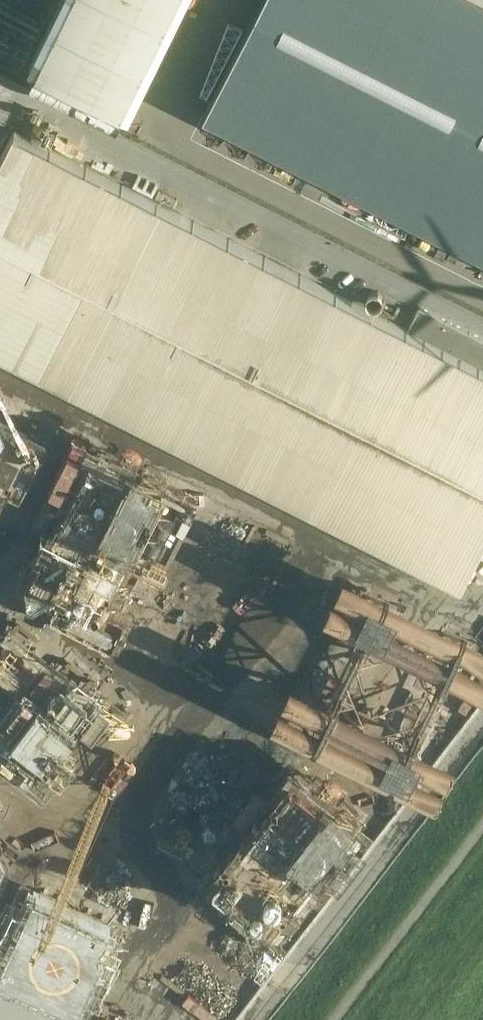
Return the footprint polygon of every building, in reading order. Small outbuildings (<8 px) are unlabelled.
[(30,62),(35,65),(31,74),(118,116),(123,107),(128,110),(182,0),(60,0),(30,62)] [(203,114),(482,256),(482,0),(260,0),(203,114)] [(0,156),(0,349),(461,582),(482,538),(482,338),(418,306),(407,328),(14,129),(0,156)] [(215,1019),(236,1019),(482,701),(482,691),(361,597),(101,932),(215,1019)] [(73,851),(61,845),(85,789),(46,772),(5,866),(50,885),(57,868),(64,871),(73,851)] [(0,968),(0,1019),(118,1019),(0,968)]
